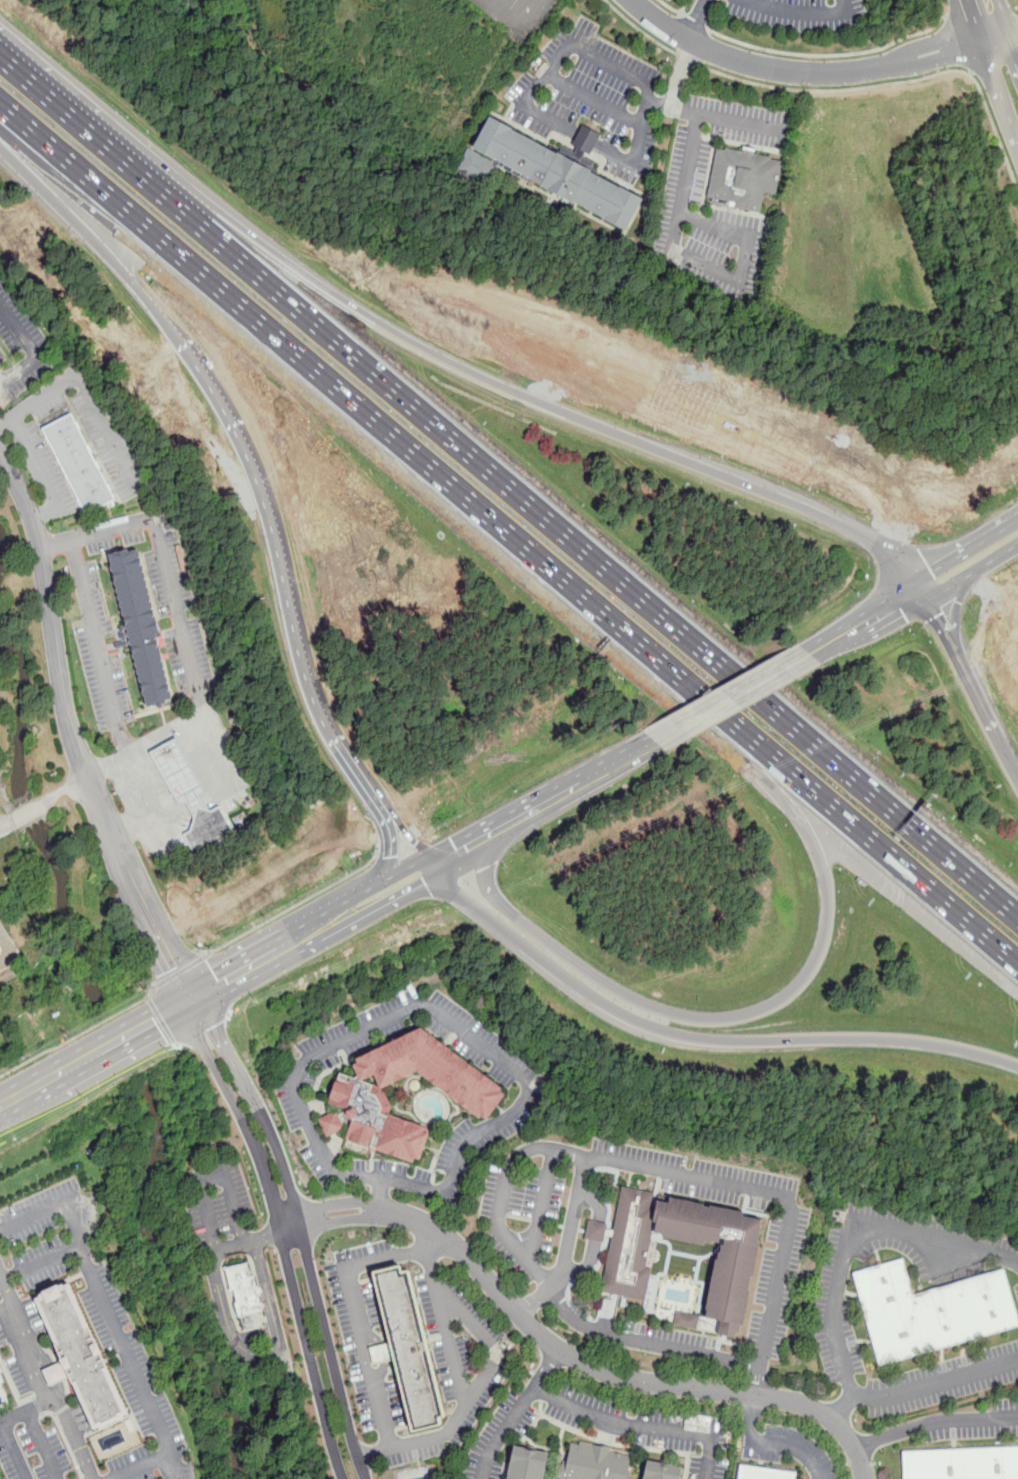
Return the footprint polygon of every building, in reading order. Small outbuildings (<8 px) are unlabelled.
[(456,168),(487,184),(501,159),(511,164),(507,172),(625,235),(644,200),(490,117),(475,145),(470,141),(456,168)] [(592,155),(602,134),(583,124),(572,145),(592,155)] [(718,145),(706,201),(761,212),(765,192),(777,195),(785,160),(718,145)] [(42,428),(84,510),(112,495),(69,415),(42,428)] [(107,554),(146,706),(172,699),(136,547),(107,554)] [(150,753),(178,805),(185,802),(193,816),(190,831),(184,834),(195,855),(234,832),(219,805),(211,811),(204,808),(197,796),(206,791),(175,738),(150,753)] [(482,1119),(507,1091),(420,1025),(349,1059),(357,1078),(339,1072),(327,1103),(344,1108),(320,1119),(326,1135),(350,1124),(345,1138),(416,1162),(429,1127),(388,1114),(392,1106),(384,1086),(416,1070),(482,1119)] [(622,1187),(602,1290),(646,1299),(651,1267),(646,1267),(652,1231),(720,1245),(705,1316),(676,1311),(674,1325),(740,1337),(763,1218),(622,1187)] [(882,1365),(1017,1326),(1017,1318),(1004,1269),(913,1294),(902,1258),(855,1272),(882,1365)] [(226,1269),(230,1290),(233,1289),(237,1302),(233,1303),(237,1318),(240,1316),(243,1329),(254,1326),(251,1313),(262,1311),(253,1274),(248,1276),(246,1263),(226,1269)] [(371,1273),(389,1343),(369,1348),(374,1365),(393,1360),(411,1434),(440,1426),(438,1419),(442,1417),(408,1271),(401,1273),(400,1266),(371,1273)] [(36,1298),(96,1431),(131,1415),(71,1283),(36,1298)] [(565,1478),(628,1478),(633,1452),(571,1441),(565,1478)] [(506,1478),(542,1478),(547,1451),(513,1445),(506,1478)] [(905,1478),(1017,1478),(1017,1445),(904,1450),(905,1478)] [(644,1478),(680,1478),(683,1466),(648,1459),(644,1478)] [(740,1478),(795,1478),(796,1472),(742,1464),(740,1478)]
